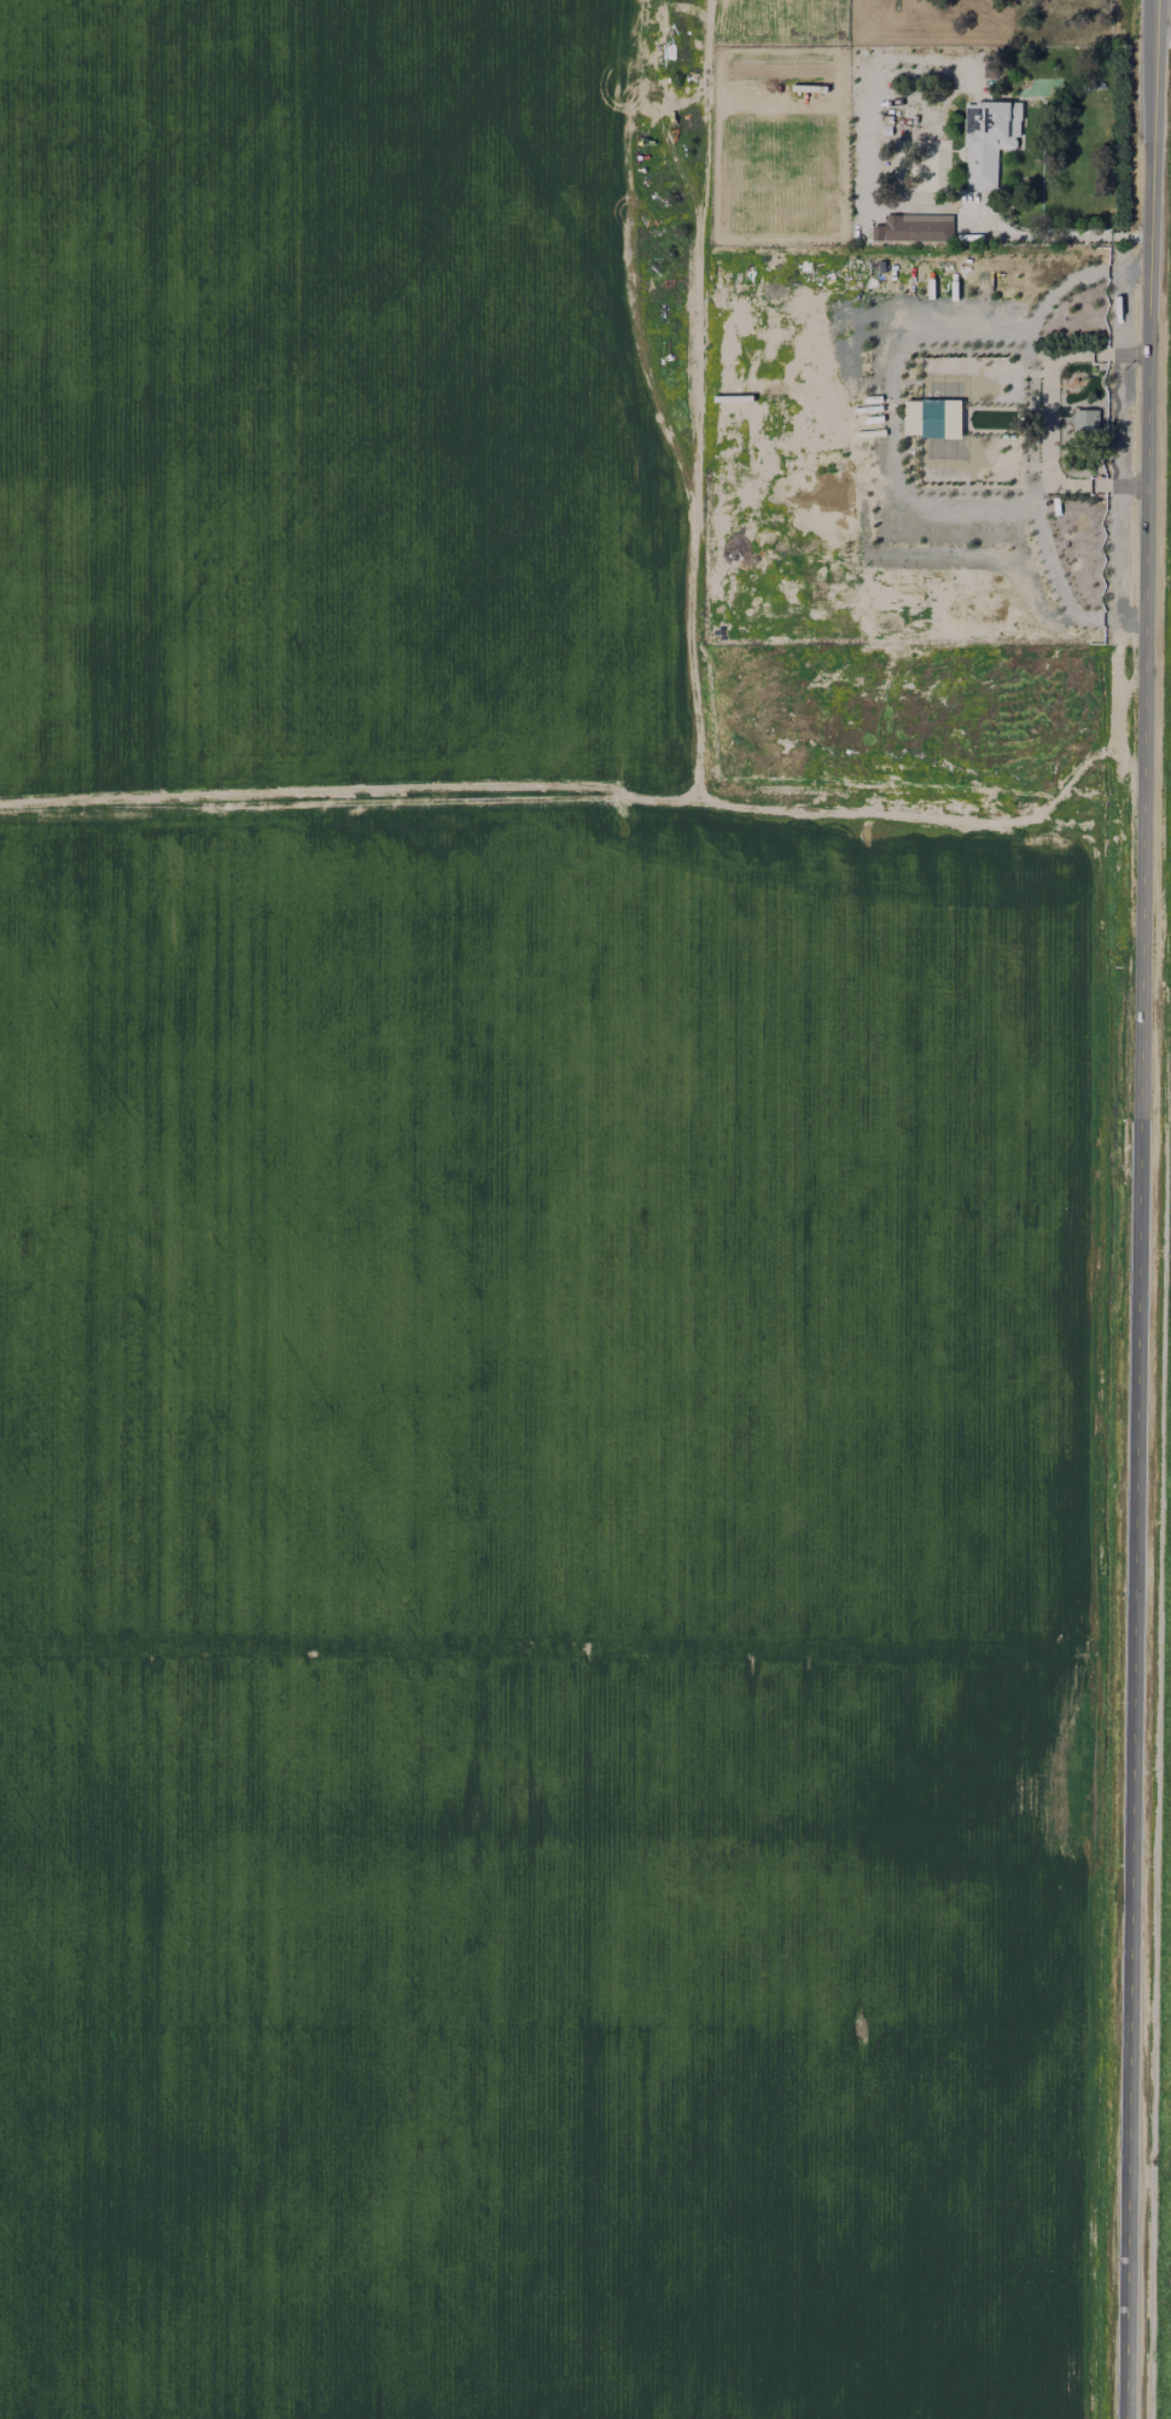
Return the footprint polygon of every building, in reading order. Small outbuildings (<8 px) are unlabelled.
[(1021,102),(965,102),(965,189),(997,189),(997,149),(1021,149),(1021,102)] [(953,240),(953,217),(902,216),(902,214),(885,214),(885,226),(874,225),(874,240),(953,240)] [(1074,430),(1099,431),(1099,410),(1075,409),(1074,430)]
